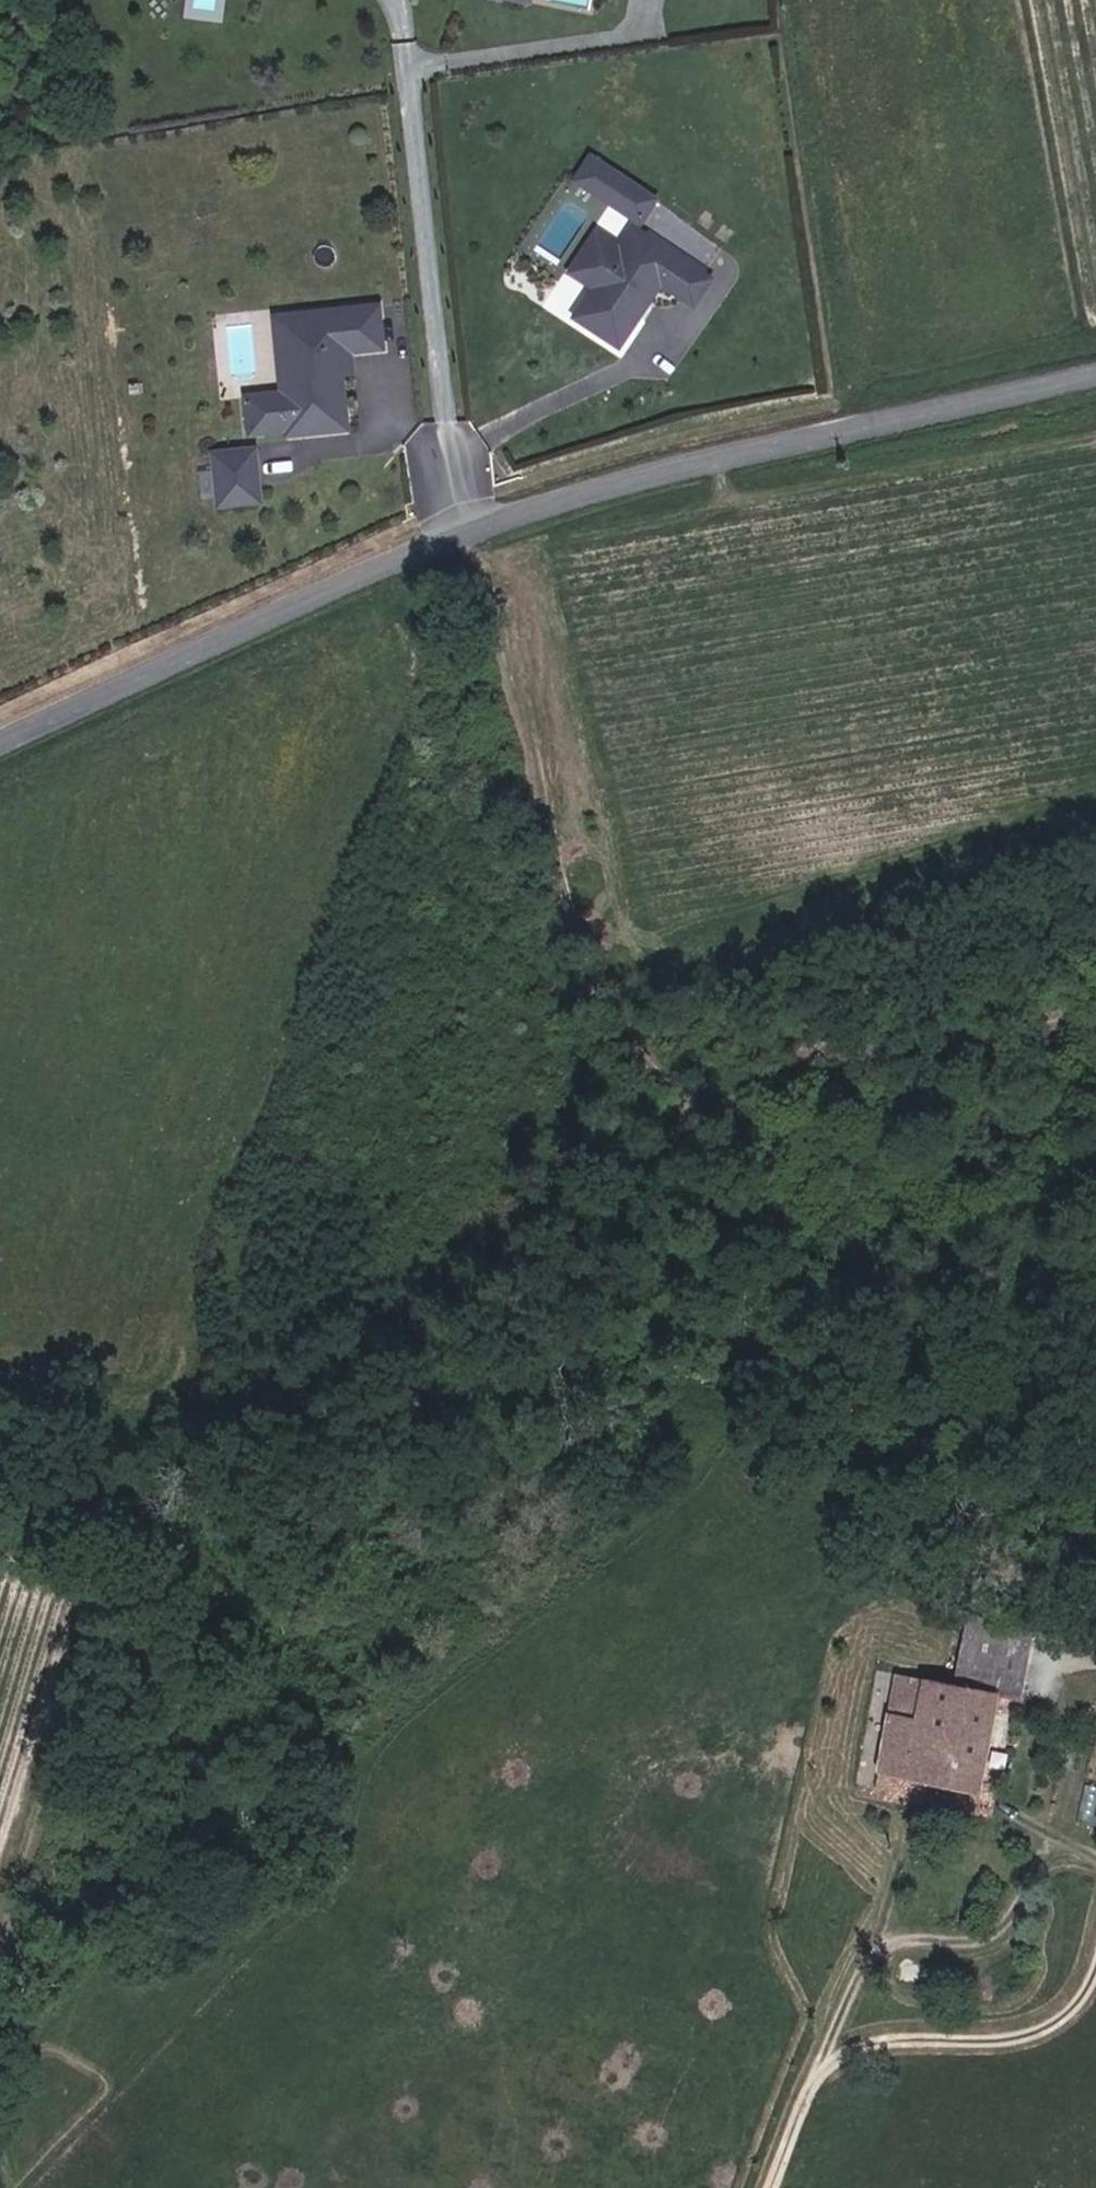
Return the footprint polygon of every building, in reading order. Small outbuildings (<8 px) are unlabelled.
[(726,270),(637,216),(623,240),(597,224),(567,271),(594,288),(578,315),(630,347),(670,284),(704,306),(726,270)] [(385,296),(277,306),(284,381),(244,385),(249,433),(289,430),(290,438),(352,432),(347,376),(359,374),(357,352),(390,349),(385,296)] [(263,446),(214,445),(213,506),(262,506),(263,446)] [(967,1617),(955,1690),(993,1696),(1022,1701),(1033,1628),(967,1617)] [(972,1803),(993,1696),(955,1690),(893,1678),(869,1794),(887,1797),(889,1786),(972,1803)]
